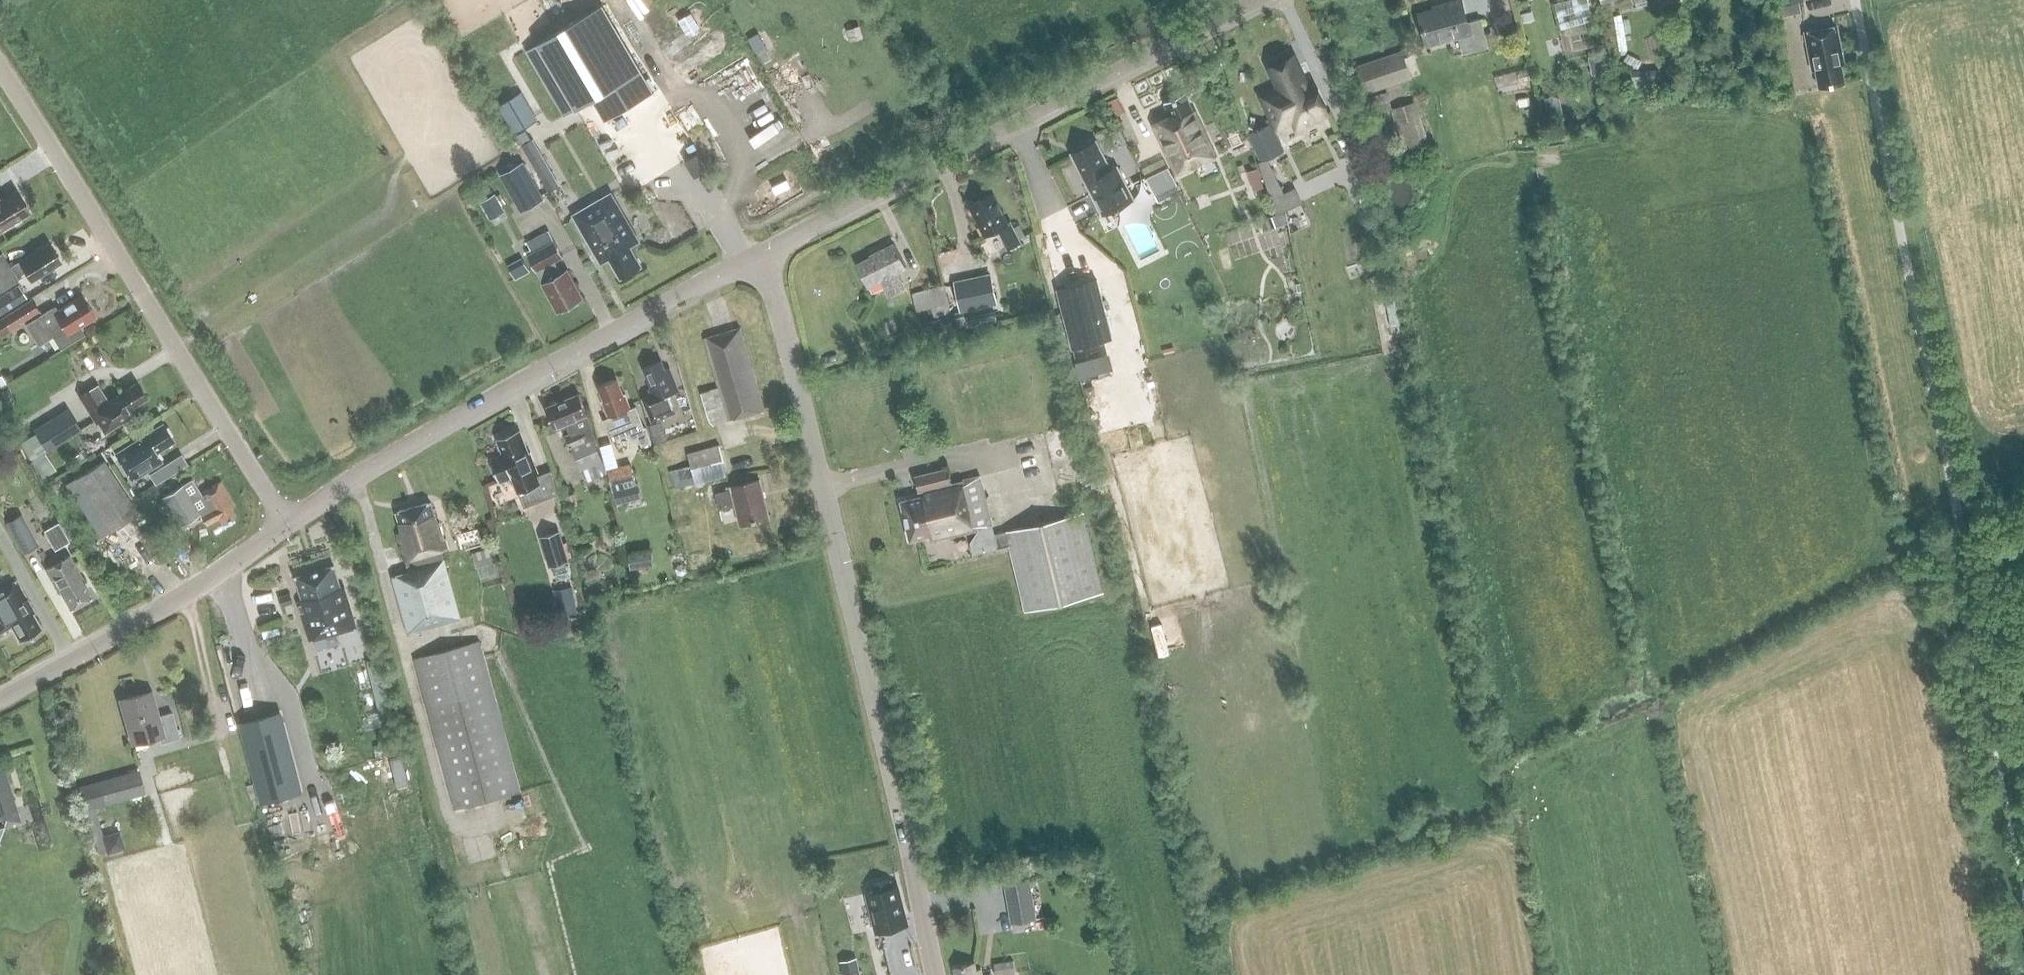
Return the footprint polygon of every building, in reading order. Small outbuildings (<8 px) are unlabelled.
[(1463,0),(1446,0),(1431,4),(1432,8),(1415,12),(1425,48),(1458,39),(1462,54),(1488,46),(1480,18),(1468,21),(1463,0)] [(1592,21),(1589,0),(1556,0),(1559,26),(1592,21)] [(578,109),(578,110),(589,104),(595,100),(607,120),(650,95),(598,7),(538,43),(578,109)] [(695,21),(678,34),(683,43),(701,30),(695,21)] [(1819,87),(1844,82),(1841,64),(1844,63),(1837,26),(1805,32),(1812,70),(1816,69),(1819,87)] [(1364,92),(1410,77),(1401,49),(1355,64),(1364,92)] [(1607,71),(1603,52),(1588,56),(1592,74),(1607,71)] [(1279,88),(1262,96),(1273,119),(1295,109),(1302,124),(1327,113),(1316,89),(1307,94),(1297,73),(1300,71),(1293,56),(1289,58),(1288,54),(1274,60),(1276,64),(1269,67),(1279,88)] [(1369,112),(1391,105),(1387,90),(1365,96),(1369,112)] [(519,92),(498,104),(514,133),(536,120),(519,92)] [(1212,155),(1184,93),(1164,102),(1170,115),(1154,123),(1176,172),(1212,155)] [(1415,101),(1389,108),(1402,154),(1428,147),(1415,101)] [(589,104),(578,110),(578,109),(574,111),(573,110),(550,124),(575,166),(613,143),(589,104)] [(1614,111),(1601,113),(1602,120),(1603,120),(1616,118),(1614,111)] [(1247,130),(1260,157),(1274,150),(1275,153),(1280,151),(1279,148),(1282,146),(1269,120),(1247,130)] [(532,139),(521,145),(548,190),(558,184),(532,139)] [(1073,152),(1081,169),(1081,173),(1102,215),(1116,207),(1116,209),(1120,207),(1119,206),(1133,199),(1117,166),(1111,170),(1100,149),(1098,150),(1094,141),(1073,152)] [(704,170),(696,155),(684,162),(693,177),(704,170)] [(499,174),(521,212),(545,198),(523,161),(499,174)] [(1147,176),(1158,201),(1181,191),(1169,165),(1147,176)] [(1284,192),(1272,169),(1262,174),(1271,199),(1284,192)] [(17,220),(16,218),(28,211),(16,191),(0,200),(0,231),(17,220)] [(491,218),(506,209),(495,192),(481,201),(491,218)] [(610,193),(572,215),(601,263),(608,258),(620,277),(640,266),(629,246),(638,241),(610,193)] [(1020,242),(1010,222),(1006,223),(991,194),(968,206),(984,236),(996,230),(1006,249),(1020,242)] [(1288,212),(1296,233),(1306,230),(1298,208),(1288,212)] [(1275,215),(1268,217),(1272,229),(1280,226),(1275,215)] [(525,251),(527,255),(557,310),(581,297),(566,269),(561,272),(554,260),(562,256),(548,230),(525,243),(529,249),(525,251)] [(32,252),(9,267),(0,253),(0,289),(16,279),(16,278),(25,272),(30,280),(42,273),(43,270),(59,260),(49,244),(33,253),(32,252)] [(904,288),(897,274),(904,270),(891,245),(876,253),(877,255),(857,265),(867,285),(880,279),(889,296),(904,288)] [(1388,254),(1371,258),(1374,269),(1376,269),(1391,265),(1388,254)] [(955,283),(960,309),(961,310),(962,310),(996,303),(990,275),(955,283)] [(1090,282),(1051,292),(1066,350),(1105,341),(1090,282)] [(931,317),(951,312),(943,285),(910,294),(915,310),(928,306),(931,317)] [(18,286),(0,297),(0,307),(3,312),(25,298),(18,286)] [(53,335),(60,346),(82,333),(78,325),(94,316),(81,295),(54,311),(52,307),(25,323),(38,345),(53,335)] [(1,338),(20,326),(18,322),(38,310),(32,300),(0,319),(0,336),(1,338)] [(930,334),(949,329),(946,318),(927,323),(930,334)] [(709,421),(713,423),(763,408),(739,327),(703,337),(718,387),(700,393),(709,421)] [(674,412),(667,394),(678,390),(669,367),(665,369),(661,360),(643,367),(651,388),(649,388),(654,401),(644,404),(651,421),(674,412)] [(642,446),(651,442),(645,426),(644,427),(635,406),(631,408),(625,394),(622,395),(616,378),(598,385),(604,400),(601,401),(608,417),(603,419),(611,440),(625,435),(641,443),(642,446)] [(107,400),(96,383),(78,394),(101,432),(112,426),(131,414),(127,409),(145,397),(135,382),(107,400)] [(0,392),(0,408),(14,403),(9,389),(0,392)] [(549,401),(547,405),(548,406),(546,406),(555,428),(566,424),(570,434),(566,435),(571,448),(573,448),(581,471),(603,462),(594,439),(596,438),(587,415),(588,415),(580,393),(558,402),(557,401),(554,400),(549,401)] [(45,452),(81,429),(70,412),(35,435),(45,452)] [(668,440),(662,421),(647,427),(654,445),(668,440)] [(117,456),(131,478),(160,460),(154,451),(172,440),(162,424),(115,452),(117,456)] [(519,431),(498,439),(504,454),(492,459),(500,480),(512,475),(524,506),(545,498),(535,466),(536,466),(531,452),(528,453),(519,431)] [(720,445),(687,452),(694,483),(727,476),(720,445)] [(111,446),(100,453),(106,463),(117,456),(115,452),(111,446)] [(84,450),(72,458),(75,463),(87,455),(84,450)] [(76,477),(111,529),(137,511),(102,460),(76,477)] [(626,501),(622,487),(636,484),(631,464),(608,471),(616,503),(626,501)] [(992,534),(977,476),(949,483),(946,467),(913,475),(917,491),(919,490),(920,495),(899,500),(909,542),(926,537),(928,543),(965,533),(971,555),(1008,545),(1025,611),(1100,592),(1080,512),(992,534)] [(150,490),(155,498),(180,483),(175,475),(150,490)] [(769,518),(759,478),(731,485),(732,489),(716,493),(721,509),(736,505),(741,525),(769,518)] [(192,479),(161,497),(179,527),(200,514),(206,523),(218,516),(222,522),(235,515),(231,508),(234,506),(219,481),(200,492),(192,479)] [(442,551),(447,550),(439,522),(436,522),(430,502),(396,511),(402,532),(397,534),(408,572),(392,576),(408,633),(460,619),(442,551)] [(20,517),(5,526),(22,556),(37,547),(20,517)] [(58,548),(69,542),(57,522),(46,528),(58,548)] [(568,561),(559,532),(542,537),(550,566),(568,561)] [(471,549),(476,563),(497,557),(493,543),(471,549)] [(653,548),(628,550),(630,567),(654,565),(653,548)] [(58,591),(60,590),(71,609),(91,598),(80,579),(82,578),(70,555),(45,569),(58,591)] [(342,585),(339,586),(333,566),(294,577),(301,599),(297,600),(309,640),(354,626),(342,585)] [(11,625),(19,641),(41,629),(33,613),(34,612),(16,579),(0,588),(0,631),(11,625)] [(572,587),(555,590),(559,615),(576,612),(572,587)] [(284,605),(292,602),(290,595),(282,598),(284,605)] [(455,809),(519,791),(479,642),(415,659),(455,809)] [(377,661),(367,664),(382,722),(393,719),(377,661)] [(132,743),(162,735),(164,742),(178,738),(171,713),(157,716),(150,691),(120,700),(132,743)] [(280,714),(242,724),(262,802),(300,792),(280,714)] [(11,807),(12,806),(13,805),(13,804),(14,803),(14,802),(14,801),(13,800),(13,799),(12,799),(12,798),(10,797),(9,797),(5,784),(7,783),(4,771),(0,773),(0,835),(9,807),(11,807)] [(79,788),(84,808),(143,792),(137,772),(79,788)] [(102,836),(107,854),(124,849),(119,831),(102,836)] [(1004,883),(1011,923),(1036,918),(1029,878),(1004,883)] [(903,916),(899,901),(900,901),(896,887),(891,889),(889,880),(872,885),(874,892),(865,894),(875,933),(896,928),(893,918),(903,916)] [(881,945),(885,974),(922,974),(917,940),(881,945)] [(1012,962),(993,965),(994,974),(1013,974),(1012,962)] [(982,972),(978,973),(974,974),(972,965),(953,970),(954,974),(982,974),(982,972)]
